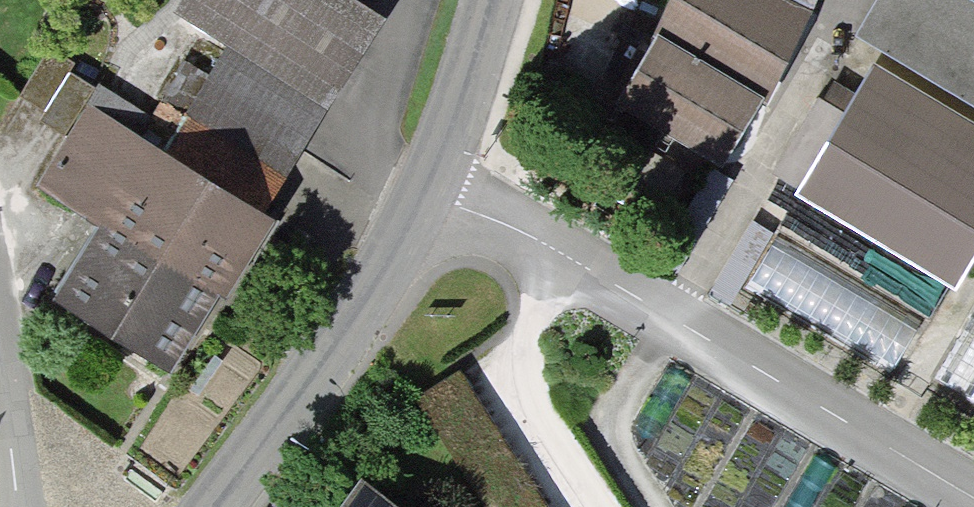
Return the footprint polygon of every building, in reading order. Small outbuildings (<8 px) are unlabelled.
[(324,114),(386,23),(349,0),(181,0),(172,13),(226,50),(324,114)] [(786,0),(671,0),(652,40),(659,41),(614,109),(723,175),(763,106),(767,108),(812,12),(786,0)] [(812,12),(817,0),(786,0),(812,12)] [(960,0),(882,0),(856,43),(973,115),(973,9),(960,0)] [(226,50),(159,154),(258,217),(324,114),(226,50)] [(20,95),(47,111),(71,75),(75,68),(48,51),(20,95)] [(874,68),(797,201),(954,295),(973,262),(973,128),(874,68)] [(40,122),(63,137),(83,106),(94,90),(71,75),(47,111),(40,122)] [(258,217),(159,154),(83,106),(63,137),(32,184),(106,231),(53,314),(169,388),(273,227),(258,217)] [(754,224),(712,292),(733,305),(774,237),(754,224)] [(780,237),(749,289),(890,373),(921,321),(780,237)] [(937,383),(973,405),(973,322),(937,383)] [(359,488),(345,506),(385,506),(359,488)]
